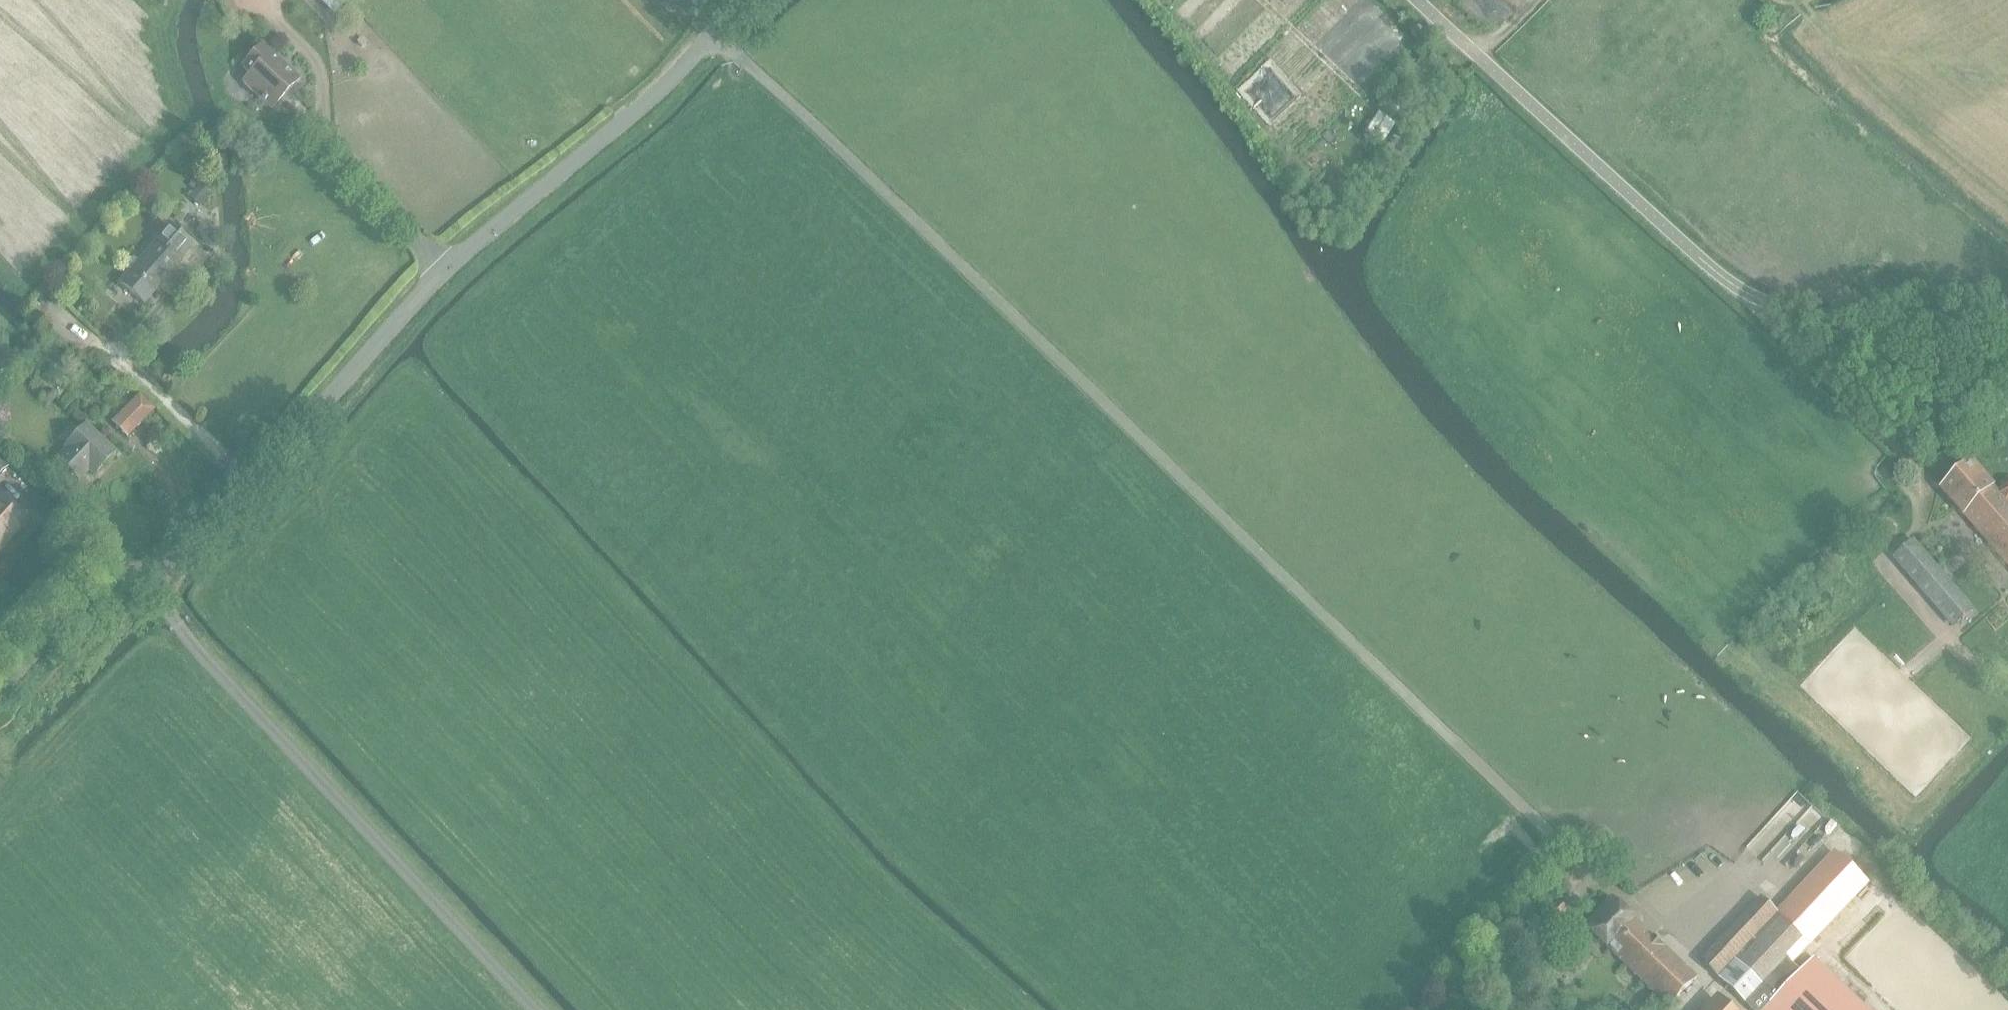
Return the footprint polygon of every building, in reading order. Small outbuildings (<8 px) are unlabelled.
[(345,3),(342,0),(325,0),(336,11),(345,3)] [(281,94),(296,78),(263,47),(243,68),(251,75),(243,83),(271,110),(283,97),(281,94)] [(204,211),(217,197),(207,188),(194,202),(204,211)] [(178,261),(191,246),(168,226),(155,241),(157,243),(121,284),(144,305),(181,263),(178,261)] [(113,423),(129,439),(156,411),(140,395),(113,423)] [(66,450),(56,461),(79,482),(89,472),(94,476),(116,453),(86,425),(64,449),(66,450)] [(1972,463),(1943,489),(2007,564),(2007,504),(1972,463)] [(29,521),(0,495),(0,553),(29,521)] [(1971,609),(1935,567),(1915,544),(1897,560),(1894,557),(1879,570),(1937,638),(1971,609)] [(1831,973),(1814,957),(1801,971),(1793,964),(1868,885),(1836,854),(1779,914),(1762,898),(1702,962),(1752,1009),(1870,1009),(1831,973)] [(1697,979),(1691,973),(1613,898),(1586,926),(1609,950),(1669,1008),(1697,979)] [(1569,911),(1560,902),(1560,901),(1543,918),(1553,928),(1569,911)] [(1718,998),(1707,1009),(1731,1009),(1718,998)]
